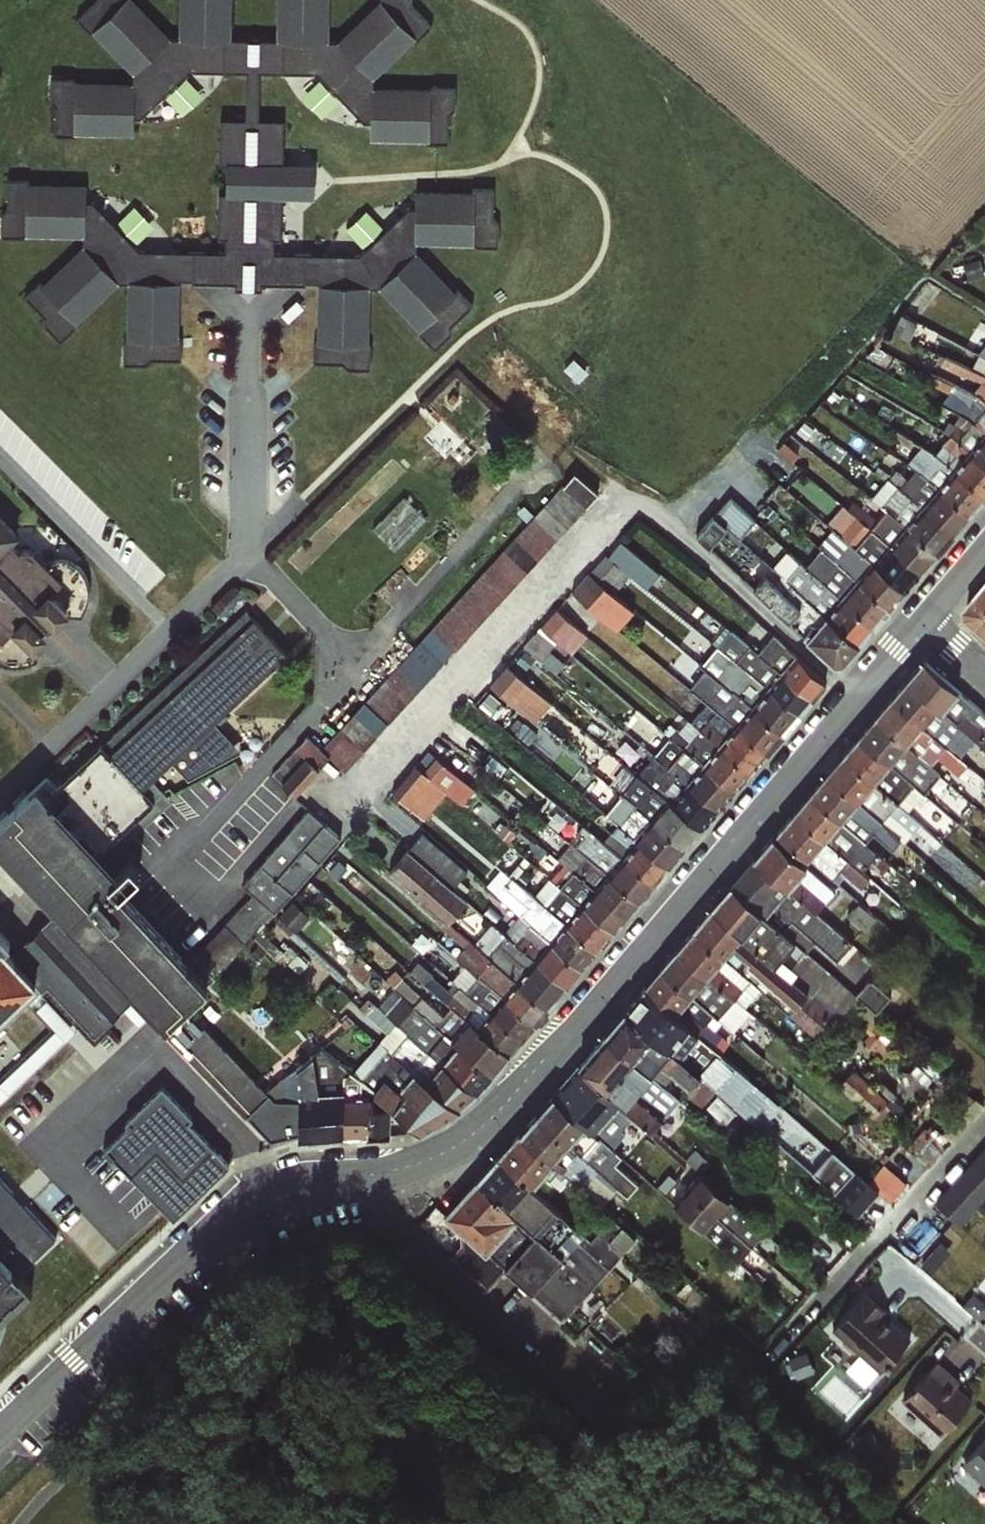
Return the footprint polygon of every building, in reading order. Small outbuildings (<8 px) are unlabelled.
[(337,253),(273,252),(273,240),(281,237),(283,198),(312,197),(315,164),(282,163),(283,121),(258,119),(260,72),(319,72),(364,124),(369,123),(370,140),(447,142),(449,113),(455,108),(454,85),(373,85),(373,78),(431,26),(412,6),(412,0),(378,0),(340,39),(328,39),(330,0),(275,0),(275,37),(233,37),(233,0),(179,0),(179,35),(169,36),(134,0),(96,0),(95,4),(79,19),(131,72),(131,81),(124,83),(76,81),(72,77),(51,77),(49,100),(56,106),(56,134),(73,135),(74,131),(132,133),(132,115),(141,116),(152,106),(189,71),(246,70),(244,118),(220,120),(217,237),(225,240),(225,249),(140,249),(88,195),(84,182),(8,179),(5,211),(0,214),(2,235),(82,236),(80,247),(26,295),(44,317),(42,320),(60,339),(118,283),(125,283),(124,362),(145,364),(150,359),(179,358),(178,282),(234,283),(235,289),(261,290),(260,284),(317,285),(313,360),(341,363),(346,370),(369,369),(371,346),(368,343),(368,287),(379,287),(435,346),(450,333),(450,325),(471,304),(416,253),(416,242),(497,245),(498,224),(493,217),(493,190),(416,190),(414,205),(408,207),(361,253),(337,253)] [(142,238),(155,222),(136,207),(123,223),(142,238)] [(970,367),(939,353),(935,362),(979,382),(972,391),(984,402),(984,377),(970,367)] [(979,354),(970,367),(984,377),(984,357),(979,354)] [(972,391),(934,375),(930,383),(945,392),(941,402),(962,414),(984,433),(984,402),(972,391)] [(413,425),(427,436),(441,417),(427,406),(413,425)] [(962,414),(948,434),(984,463),(984,433),(962,414)] [(450,456),(465,435),(442,419),(427,440),(450,456)] [(934,451),(924,445),(932,429),(919,420),(908,436),(896,429),(891,434),(907,445),(910,441),(919,444),(905,462),(917,472),(969,514),(984,495),(984,493),(934,451)] [(948,434),(934,451),(984,493),(984,463),(948,434)] [(573,471),(320,748),(306,735),(271,775),(293,796),(327,757),(343,770),(547,548),(557,557),(592,517),(587,503),(597,492),(573,471)] [(969,514),(917,472),(902,489),(953,532),(969,514)] [(953,532),(902,489),(895,485),(879,505),(884,510),(935,553),(953,532)] [(400,546),(430,511),(407,492),(377,527),(400,546)] [(716,546),(733,526),(743,535),(759,516),(734,494),(700,532),(716,546)] [(935,553),(884,510),(877,518),(852,500),(845,507),(855,515),(919,572),(935,553)] [(78,614),(87,590),(76,564),(62,556),(42,561),(29,548),(18,548),(11,541),(18,533),(0,515),(0,660),(15,664),(38,652),(31,644),(45,633),(40,626),(46,619),(54,625),(67,610),(78,614)] [(919,572),(855,515),(840,534),(851,544),(903,591),(919,572)] [(620,588),(635,572),(649,584),(662,570),(624,536),(577,587),(621,627),(640,607),(620,588)] [(889,607),(837,561),(814,542),(807,549),(812,556),(805,564),(873,626),(889,607)] [(903,591),(851,544),(837,561),(889,607),(903,591)] [(873,626),(805,564),(791,554),(777,570),(780,575),(858,644),(873,626)] [(858,644),(780,575),(774,582),(749,561),(738,574),(833,664),(841,663),(858,644)] [(979,595),(967,609),(968,619),(984,634),(984,601),(979,595)] [(528,642),(559,670),(574,653),(573,653),(592,632),(561,605),(528,642)] [(0,820),(0,834),(175,1024),(219,983),(130,887),(154,864),(132,840),(177,799),(157,778),(177,759),(198,782),(242,742),(221,719),(293,653),(251,608),(62,781),(53,771),(0,820)] [(810,698),(779,671),(730,629),(724,636),(739,653),(735,657),(799,710),(810,698)] [(799,710),(735,657),(715,645),(708,656),(728,673),(723,680),(782,730),(799,710)] [(779,671),(810,698),(823,682),(795,655),(779,671)] [(974,739),(984,749),(984,713),(922,659),(906,679),(974,739)] [(539,719),(557,699),(512,660),(495,680),(539,719)] [(782,730),(723,680),(708,669),(691,689),(705,702),(766,749),(782,730)] [(974,739),(906,679),(890,697),(959,756),(974,739)] [(959,756),(890,697),(875,715),(930,765),(937,757),(959,772),(965,765),(959,756)] [(766,749),(705,702),(688,720),(696,728),(748,771),(766,749)] [(930,765),(875,715),(859,733),(926,794),(932,787),(936,790),(946,781),(930,765)] [(748,771),(696,728),(689,737),(671,716),(660,727),(667,736),(732,789),(748,771)] [(926,794),(859,733),(842,754),(903,807),(909,802),(917,807),(921,802),(927,805),(932,800),(926,794)] [(732,789),(667,736),(651,754),(714,810),(732,789)] [(429,816),(451,789),(467,802),(481,785),(439,752),(404,796),(429,816)] [(634,775),(698,829),(714,810),(651,754),(634,775)] [(903,807),(842,754),(824,775),(900,840),(903,843),(920,823),(903,807)] [(621,791),(683,847),(698,829),(634,775),(621,791)] [(900,840),(824,775),(809,793),(876,850),(882,844),(891,850),(900,840)] [(683,847),(621,791),(605,812),(666,866),(683,847)] [(876,850),(809,793),(793,812),(861,871),(868,864),(893,885),(903,875),(876,850)] [(278,910),(346,836),(314,806),(246,879),(278,910)] [(666,866),(605,812),(600,809),(593,818),(607,831),(602,840),(653,882),(666,866)] [(861,871),(793,812),(776,831),(831,880),(839,871),(860,889),(869,879),(861,871)] [(653,882),(602,840),(581,822),(574,831),(582,836),(573,845),(638,899),(653,882)] [(548,1006),(473,942),(447,920),(466,900),(453,888),(466,869),(425,831),(387,871),(437,915),(434,919),(461,947),(453,956),(467,968),(534,1021),(548,1006)] [(771,836),(752,859),(818,912),(836,895),(836,891),(771,836)] [(638,899),(573,845),(569,842),(556,857),(566,867),(625,915),(638,899)] [(852,944),(818,912),(752,859),(730,884),(807,952),(814,946),(835,962),(852,944)] [(595,950),(534,896),(499,867),(487,884),(516,914),(580,968),(595,950)] [(625,915),(566,867),(553,879),(613,929),(625,915)] [(613,929),(553,879),(550,877),(534,896),(595,950),(613,929)] [(860,1000),(807,952),(730,884),(712,906),(841,1020),(860,1000)] [(200,952),(219,969),(274,910),(255,893),(200,952)] [(284,913),(338,960),(349,947),(296,900),(284,913)] [(863,901),(852,913),(867,926),(878,915),(863,901)] [(820,1042),(841,1020),(712,906),(693,928),(759,989),(820,1042)] [(580,968),(516,914),(503,931),(566,985),(580,968)] [(52,981),(99,1034),(124,1011),(46,925),(9,958),(17,938),(0,920),(0,1028),(52,981)] [(566,985),(503,931),(491,921),(473,942),(548,1006),(566,985)] [(744,1005),(759,989),(693,928),(675,949),(744,1005)] [(749,1011),(744,1005),(675,949),(659,967),(717,1020),(731,1032),(749,1011)] [(448,1006),(509,1052),(521,1038),(454,980),(445,987),(417,959),(409,971),(448,1006)] [(659,967),(644,986),(713,1046),(721,1034),(712,1026),(717,1020),(659,967)] [(534,1021),(467,968),(454,980),(521,1038),(534,1021)] [(400,996),(492,1072),(509,1052),(448,1006),(443,1012),(394,970),(386,978),(400,996)] [(873,977),(861,991),(879,1007),(892,993),(873,977)] [(778,1104),(713,1046),(644,986),(624,1009),(731,1106),(758,1128),(778,1104)] [(405,1034),(476,1091),(492,1072),(400,996),(383,1013),(405,1034)] [(79,1026),(56,1003),(46,1013),(58,1025),(2,1081),(0,1079),(0,1095),(5,1100),(79,1026)] [(717,1121),(731,1106),(624,1009),(603,1034),(665,1084),(670,1079),(717,1121)] [(389,1050),(460,1107),(476,1091),(405,1034),(389,1050)] [(679,1099),(665,1084),(603,1034),(579,1063),(631,1113),(652,1132),(679,1099)] [(342,1136),(342,1063),(320,1046),(279,1080),(281,1101),(271,1101),(282,1140),(342,1136)] [(370,1068),(436,1121),(460,1107),(389,1050),(370,1068)] [(342,1063),(342,1136),(418,1131),(361,1078),(342,1063)] [(618,1128),(631,1113),(579,1063),(554,1094),(614,1151),(620,1156),(627,1148),(619,1139),(622,1133),(618,1128)] [(361,1078),(418,1131),(436,1121),(370,1068),(361,1078)] [(610,1157),(614,1151),(554,1094),(536,1114),(616,1189),(626,1196),(637,1183),(610,1157)] [(601,1208),(616,1189),(536,1114),(519,1133),(552,1166),(601,1208)] [(533,1186),(552,1166),(519,1133),(498,1156),(533,1186)] [(901,1146),(852,1201),(863,1211),(883,1189),(895,1200),(924,1167),(901,1146)] [(837,1148),(817,1170),(838,1189),(858,1167),(837,1148)] [(963,1233),(984,1209),(984,1148),(933,1207),(963,1233)] [(498,1156),(475,1181),(595,1284),(635,1239),(610,1214),(589,1238),(533,1186),(498,1156)] [(739,1260),(768,1232),(705,1166),(676,1194),(739,1260)] [(2,1357),(53,1225),(0,1167),(0,1356),(2,1357)] [(854,1202),(871,1176),(858,1167),(840,1193),(854,1202)] [(562,1320),(595,1284),(475,1181),(444,1216),(458,1231),(459,1243),(448,1255),(486,1290),(505,1271),(562,1320)] [(875,1221),(893,1202),(882,1192),(864,1211),(875,1221)] [(886,1309),(863,1290),(830,1328),(877,1370),(907,1336),(883,1313),(886,1309)] [(959,1379),(936,1359),(901,1400),(940,1432),(970,1396),(956,1384),(959,1379)] [(960,1464),(984,1485),(984,1433),(960,1464)]
